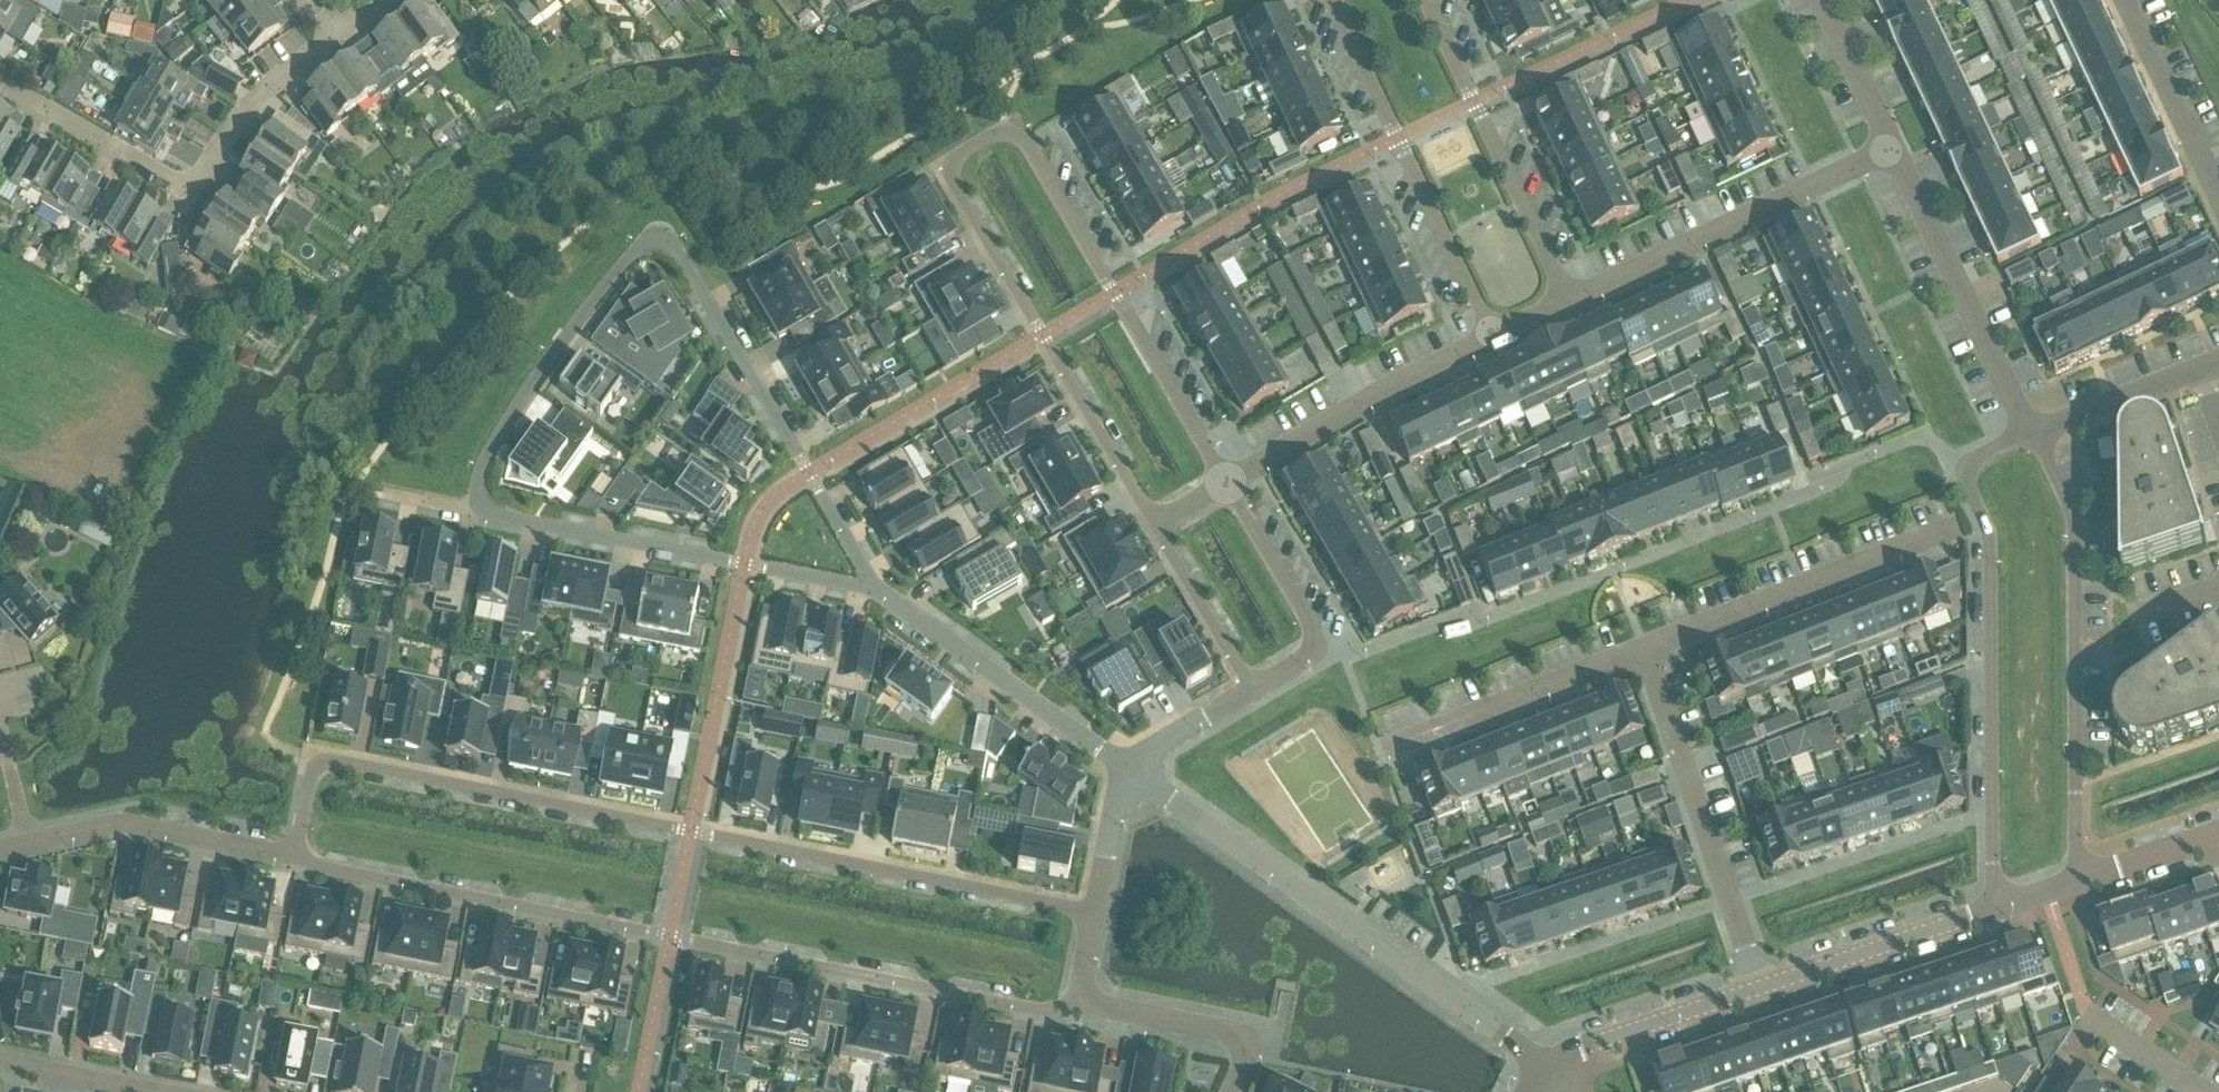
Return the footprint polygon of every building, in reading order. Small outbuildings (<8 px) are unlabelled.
[(6,36),(21,45),(28,32),(40,12),(19,0),(7,0),(3,6),(0,4),(0,32),(6,36)] [(220,18),(242,0),(205,0),(220,18)] [(277,9),(273,5),(270,0),(267,0),(260,6),(255,0),(242,0),(220,18),(234,36),(265,12),(268,16),(277,9)] [(286,2),(284,0),(270,0),(273,5),(277,9),(286,2)] [(529,27),(561,1),(560,0),(507,0),(529,27)] [(626,9),(638,0),(619,0),(626,9)] [(1484,6),(1496,30),(1543,8),(1543,7),(1535,10),(1531,0),(1497,0),(1484,6)] [(1626,13),(1652,1),(1651,0),(1622,0),(1621,1),(1626,13)] [(1885,25),(1928,5),(1926,0),(1883,0),(1875,4),(1885,25)] [(2058,23),(2101,3),(2100,0),(2050,0),(2048,1),(2058,23)] [(2058,23),(2068,45),(2112,24),(2101,3),(2058,23)] [(2009,4),(1995,11),(2001,23),(2015,17),(2009,4)] [(1885,25),(1896,47),(1939,27),(1928,5),(1885,25)] [(418,7),(397,23),(422,58),(434,49),(438,54),(459,38),(441,14),(430,22),(418,7)] [(1496,30),(1507,55),(1548,36),(1553,48),(1583,34),(1577,21),(1555,32),(1543,8),(1496,30)] [(249,55),(288,23),(277,9),(268,16),(265,12),(234,36),(249,55)] [(78,10),(73,32),(81,36),(87,12),(78,10)] [(1282,12),(1238,33),(1232,21),(1207,33),(1213,46),(1235,35),(1247,60),(1294,37),(1282,12)] [(1976,20),(1982,33),(1995,26),(1989,14),(1976,20)] [(145,33),(126,32),(127,16),(100,15),(99,40),(145,43),(145,33)] [(2015,17),(2001,23),(2007,35),(2020,28),(2015,17)] [(383,48),(371,57),(393,87),(406,77),(403,72),(422,58),(397,23),(376,39),(383,48)] [(1641,44),(1647,57),(1669,46),(1681,71),(1729,49),(1717,23),(1672,44),(1667,32),(1641,44)] [(2068,45),(2079,66),(2122,46),(2112,24),(2068,45)] [(1987,44),(2001,38),(1995,26),(1982,33),(1987,44)] [(1896,47),(1906,69),(1949,48),(1939,27),(1896,47)] [(1294,37),(1247,60),(1250,59),(1261,82),(1265,80),(1306,61),(1294,37)] [(174,65),(187,54),(181,46),(167,56),(174,65)] [(2079,66),(2089,88),(2132,68),(2122,46),(2079,66)] [(1906,69),(1916,90),(1959,70),(1949,48),(1906,69)] [(1681,71),(1693,95),(1740,73),(1729,49),(1681,71)] [(2013,56),(2019,68),(2032,62),(2027,50),(2016,54),(2013,56)] [(160,56),(141,88),(173,106),(183,112),(191,96),(201,102),(208,91),(170,69),(160,56)] [(1999,62),(2005,75),(2019,68),(2013,56),(1999,62)] [(352,57),(331,72),(357,107),(377,91),(381,96),(393,87),(371,57),(359,66),(352,57)] [(213,66),(206,58),(188,74),(233,99),(242,83),(213,66)] [(1265,80),(1277,105),(1317,85),(1306,61),(1265,80)] [(2019,68),(2024,80),(2038,74),(2032,62),(2019,68)] [(1572,77),(1578,89),(1534,110),(1546,135),(1593,113),(1581,88),(1604,78),(1598,65),(1572,77)] [(2005,75),(2011,86),(2024,80),(2019,68),(2005,75)] [(2089,88),(2099,110),(2143,89),(2132,68),(2089,88)] [(1916,90),(1927,112),(1970,92),(1959,70),(1916,90)] [(344,116),(357,107),(331,72),(310,89),(321,103),(305,115),(311,124),(315,121),(327,137),(348,121),(344,116)] [(1740,73),(1693,95),(1704,119),(1752,97),(1740,73)] [(73,110),(88,84),(70,74),(56,100),(73,110)] [(1200,82),(1205,92),(1217,86),(1212,76),(1200,82)] [(446,91),(436,77),(428,84),(438,97),(446,91)] [(1111,104),(1075,126),(1089,150),(1135,123),(1149,114),(1129,79),(1104,93),(1111,104)] [(1277,105),(1288,129),(1329,110),(1317,85),(1277,105)] [(1651,85),(1639,91),(1644,101),(1656,96),(1651,85)] [(173,106),(141,88),(130,109),(161,127),(158,133),(167,138),(174,126),(165,121),(173,106)] [(2099,110),(2110,132),(2153,111),(2143,89),(2099,110)] [(1642,104),(1636,92),(1625,98),(1631,110),(1642,104)] [(1926,112),(1937,134),(1980,113),(1970,92),(1927,112),(1926,112)] [(2050,92),(2037,98),(2042,110),(2056,104),(2050,92)] [(1197,93),(1183,101),(1193,118),(1207,111),(1202,103),(1197,93)] [(1752,97),(1704,119),(1689,127),(1700,151),(1716,143),(1763,121),(1752,97)] [(1212,106),(1213,108),(1224,129),(1236,123),(1224,99),(1212,106)] [(2017,107),(2023,119),(2037,113),(2031,101),(2017,107)] [(2056,104),(2042,110),(2048,122),(2062,116),(2056,104)] [(130,109),(117,130),(135,140),(133,144),(156,157),(168,138),(167,138),(158,133),(161,127),(130,109)] [(1329,110),(1288,129),(1279,133),(1290,158),(1269,168),(1275,180),(1308,165),(1302,153),(1340,135),(1329,110)] [(1214,122),(1207,111),(1193,118),(1192,119),(1199,131),(1214,122)] [(2110,132),(2120,153),(2163,133),(2153,111),(2110,132)] [(14,141),(1,133),(10,118),(0,112),(0,165),(14,141)] [(1546,135),(1557,160),(1605,137),(1593,113),(1546,135)] [(1937,134),(1947,156),(1990,135),(1980,113),(1937,134)] [(2023,119),(2029,131),(2042,125),(2037,113),(2023,119)] [(1673,134),(1666,118),(1656,123),(1663,139),(1673,134)] [(1775,146),(1763,121),(1716,143),(1727,168),(1775,146)] [(1089,150),(1103,173),(1148,146),(1148,145),(1141,149),(1128,127),(1135,123),(1089,150)] [(1637,129),(1646,147),(1657,142),(1648,124),(1637,129)] [(174,126),(167,138),(168,138),(177,143),(184,132),(174,126)] [(272,128),(257,150),(293,174),(301,162),(306,165),(321,143),(296,126),(288,138),(272,128)] [(1230,137),(1237,151),(1247,146),(1241,133),(1230,137)] [(1673,134),(1663,139),(1669,151),(1681,145),(1675,133),(1673,134)] [(2120,153),(2130,175),(2173,155),(2163,133),(2120,153)] [(1225,144),(1220,134),(1205,143),(1211,152),(1225,144)] [(1947,156),(1957,177),(2001,157),(1990,135),(1947,156)] [(2071,135),(2057,142),(2063,154),(2076,147),(2071,135)] [(1557,160),(1569,184),(1616,161),(1605,137),(1557,160)] [(1662,153),(1657,142),(1646,147),(1644,148),(1646,152),(1655,156),(1662,153)] [(2038,151),(2044,163),(2057,157),(2051,144),(2038,151)] [(1103,173),(1116,196),(1162,169),(1148,146),(1103,173)] [(2076,147),(2063,154),(2069,166),(2082,159),(2076,147)] [(31,192),(45,200),(66,163),(43,150),(34,165),(20,157),(4,184),(19,193),(23,187),(31,192)] [(252,178),(244,190),(276,211),(284,199),(279,196),(293,174),(257,150),(243,172),(252,178)] [(1240,158),(1240,159),(1246,170),(1255,165),(1249,154),(1240,158)] [(2130,175),(2141,198),(2184,177),(2173,155),(2130,175)] [(1687,157),(1674,163),(1686,188),(1699,182),(1687,157)] [(1957,177),(1968,199),(2011,179),(2001,157),(1957,177)] [(2049,175),(2063,168),(2057,157),(2044,163),(2049,175)] [(1569,184),(1580,208),(1628,185),(1616,161),(1569,184)] [(45,200),(41,205),(62,218),(77,226),(95,193),(82,186),(86,178),(87,176),(66,163),(45,200)] [(1656,171),(1668,197),(1681,191),(1668,166),(1656,171)] [(1116,196),(1130,219),(1175,192),(1162,169),(1116,196)] [(1968,199),(1978,221),(2021,200),(2011,179),(1968,199)] [(2091,179),(2078,185),(2084,197),(2097,191),(2091,179)] [(892,185),(865,201),(874,216),(888,240),(899,234),(939,210),(924,184),(900,199),(892,185)] [(1580,208),(1592,233),(1639,210),(1628,185),(1580,208)] [(2059,194),(2064,206),(2078,200),(2072,188),(2059,194)] [(2161,200),(2167,213),(2193,201),(2187,188),(2161,200)] [(1711,189),(1698,194),(1705,211),(1718,206),(1711,189)] [(226,196),(212,218),(248,242),(261,221),(267,225),(276,211),(244,190),(236,202),(226,196)] [(1291,211),(1297,223),(1319,213),(1331,237),(1379,215),(1367,190),(1323,211),(1317,199),(1291,211)] [(102,234),(114,241),(136,204),(113,191),(107,201),(95,193),(77,226),(90,234),(93,229),(102,234)] [(2084,197),(2089,209),(2103,203),(2097,191),(2084,197)] [(1130,219),(1144,242),(1182,220),(1169,196),(1175,192),(1130,219)] [(1978,221),(1988,243),(2031,222),(2021,200),(1978,221)] [(2070,218),(2083,212),(2078,200),(2064,206),(2070,218)] [(1186,217),(1193,229),(1217,215),(1210,203),(1186,217)] [(148,268),(164,241),(150,233),(159,217),(136,204),(114,241),(136,254),(133,259),(148,268)] [(954,236),(939,210),(899,234),(912,258),(902,264),(910,278),(938,261),(932,250),(954,236)] [(2129,230),(2145,222),(2140,210),(2123,218),(2129,230)] [(1331,237),(1343,262),(1390,239),(1379,215),(1331,237)] [(1762,242),(1774,267),(1822,244),(1816,232),(1817,232),(1810,215),(1779,230),(1780,233),(1762,242)] [(346,229),(362,237),(369,224),(352,216),(346,229)] [(239,255),(248,242),(212,218),(198,240),(191,240),(185,250),(228,279),(243,258),(239,255)] [(2103,243),(2124,233),(2118,221),(2097,231),(2103,243)] [(1988,243),(1999,265),(2042,245),(2031,222),(1988,243)] [(826,223),(814,230),(815,231),(828,254),(840,247),(826,224),(826,223)] [(2096,232),(2082,239),(2093,262),(2108,255),(2096,232)] [(299,238),(291,249),(311,264),(319,253),(299,238)] [(1343,262),(1354,286),(1402,263),(1390,239),(1343,262)] [(850,264),(861,258),(852,242),(841,249),(850,264)] [(1774,267),(1782,264),(1792,285),(1832,266),(1822,244),(1774,267)] [(752,304),(760,317),(813,286),(799,263),(801,261),(791,245),(767,259),(776,275),(750,290),(757,301),(752,304)] [(1210,259),(1217,270),(1175,295),(1189,319),(1234,292),(1220,269),(1242,256),(1235,245),(1210,259)] [(2189,257),(2209,300),(2218,296),(2218,256),(2216,250),(2213,251),(2211,246),(2189,257)] [(2047,274),(2060,268),(2053,252),(2040,259),(2047,274)] [(1284,260),(1290,272),(1303,265),(1297,254),(1284,260)] [(1729,257),(1717,263),(1723,276),(1735,270),(1729,257)] [(2163,258),(2162,258),(2187,311),(2209,300),(2189,257),(2167,267),(2163,258)] [(2141,268),(2166,321),(2167,320),(2187,311),(2162,258),(2141,268)] [(2006,274),(2012,287),(2037,275),(2031,262),(2006,274)] [(1354,286),(1366,310),(1413,287),(1402,263),(1354,286)] [(1267,272),(1273,283),(1285,277),(1280,265),(1267,272)] [(1792,285),(1802,307),(1842,288),(1832,266),(1792,285)] [(2119,279),(2144,331),(2166,321),(2141,268),(2119,279)] [(938,274),(915,288),(935,323),(987,292),(981,282),(977,284),(970,271),(945,286),(938,274)] [(907,285),(902,276),(888,284),(893,293),(898,291),(907,285)] [(1676,288),(1699,338),(1724,326),(1732,344),(1745,338),(1732,312),(1721,318),(1700,276),(1699,276),(1699,277),(1676,288)] [(2102,298),(2122,341),(2144,331),(2119,279),(2118,279),(2123,289),(2102,298)] [(827,310),(813,286),(760,317),(768,331),(773,328),(780,339),(805,325),(812,336),(837,321),(829,308),(827,310)] [(1366,310),(1378,335),(1425,312),(1413,287),(1366,310)] [(1676,288),(1654,298),(1678,348),(1699,338),(1676,288)] [(1802,307),(1795,310),(1805,332),(1853,309),(1842,288),(1802,307)] [(1316,290),(1303,297),(1309,307),(1322,301),(1316,290)] [(1732,295),(1739,309),(1750,303),(1744,290),(1732,295)] [(987,292),(935,323),(959,363),(983,348),(974,331),(997,317),(990,305),(993,303),(987,292)] [(1189,319),(1203,342),(1248,315),(1234,292),(1189,319)] [(647,304),(632,294),(613,321),(631,334),(613,359),(646,383),(670,349),(667,347),(681,327),(662,296),(647,304)] [(1654,298),(1632,309),(1656,358),(1678,348),(1654,298)] [(2080,309),(2100,352),(2122,341),(2102,298),(2080,309)] [(134,323),(141,309),(117,299),(111,313),(134,323)] [(1309,307),(1315,319),(1328,312),(1322,301),(1309,307)] [(1287,309),(1293,320),(1305,313),(1299,302),(1287,309)] [(1609,314),(1608,314),(1630,359),(1634,369),(1656,358),(1632,309),(1611,318),(1609,314)] [(1762,326),(1754,309),(1741,315),(1750,332),(1762,326)] [(1805,332),(1816,354),(1863,331),(1853,309),(1805,332)] [(2058,319),(2079,362),(2100,352),(2080,309),(2058,319)] [(1299,331),(1311,325),(1305,313),(1293,320),(1299,331)] [(1587,325),(1606,365),(1611,375),(1607,365),(1627,356),(1629,359),(1630,359),(1608,314),(1608,315),(1587,325)] [(1248,315),(1203,342),(1216,365),(1262,338),(1248,315)] [(2036,330),(2038,335),(2035,336),(2051,369),(2054,368),(2056,373),(2079,362),(2058,319),(2036,330)] [(1322,331),(1335,356),(1347,349),(1334,325),(1322,331)] [(1566,335),(1565,333),(1564,334),(1589,385),(1611,375),(1606,365),(1587,325),(1566,335)] [(1750,332),(1758,348),(1770,342),(1762,326),(1750,332)] [(801,387),(808,398),(860,367),(847,343),(852,340),(845,327),(818,343),(824,354),(798,370),(806,384),(801,387)] [(1863,331),(1816,354),(1826,375),(1873,353),(1863,331)] [(1564,334),(1542,344),(1563,386),(1567,395),(1588,385),(1588,386),(1589,385),(1564,334)] [(1305,344),(1319,368),(1331,362),(1318,337),(1305,344)] [(1216,365),(1230,388),(1275,361),(1262,338),(1216,365)] [(1542,344),(1521,354),(1541,396),(1545,406),(1567,396),(1567,395),(1563,386),(1542,344)] [(1781,358),(1775,346),(1765,351),(1770,363),(1781,358)] [(1826,375),(1836,397),(1884,375),(1873,353),(1826,375)] [(1500,367),(1519,407),(1524,417),(1545,406),(1541,396),(1521,354),(1520,355),(1521,357),(1500,367)] [(643,386),(617,368),(609,378),(579,357),(570,371),(571,372),(560,388),(576,399),(574,403),(586,411),(589,408),(601,417),(612,401),(613,402),(623,388),(635,397),(643,386)] [(1230,388),(1244,412),(1289,385),(1275,361),(1230,388)] [(1716,376),(1710,363),(1699,369),(1705,381),(1716,376)] [(854,404),(862,418),(889,402),(880,387),(874,390),(860,367),(808,398),(814,408),(819,406),(827,420),(854,404)] [(1478,376),(1499,421),(1500,421),(1498,417),(1519,407),(1500,367),(1479,377),(1478,376)] [(1777,381),(1782,395),(1796,389),(1790,375),(1777,381)] [(1836,397),(1836,398),(1844,394),(1854,416),(1894,396),(1884,375),(1836,397)] [(1459,391),(1478,432),(1499,421),(1478,376),(1477,377),(1479,381),(1459,391)] [(1669,383),(1674,396),(1685,391),(1679,378),(1669,383)] [(1727,396),(1722,384),(1707,389),(1712,402),(1727,396)] [(1036,385),(1020,394),(1017,390),(1001,399),(1004,404),(989,412),(998,427),(977,439),(993,467),(1035,442),(1026,427),(1052,412),(1048,406),(1053,404),(1043,388),(1039,390),(1036,385)] [(1459,391),(1437,402),(1456,442),(1460,451),(1482,441),(1478,432),(1459,391)] [(713,430),(700,448),(747,481),(750,477),(753,479),(761,467),(758,465),(762,461),(744,448),(750,440),(737,430),(740,426),(725,416),(730,410),(709,395),(694,417),(713,430)] [(1695,396),(1680,402),(1684,413),(1686,417),(1701,411),(1695,396)] [(1894,396),(1854,416),(1866,440),(1877,435),(1878,438),(1909,423),(1901,407),(1900,408),(1894,396)] [(1625,404),(1631,417),(1643,411),(1636,398),(1625,404)] [(1799,401),(1786,406),(1791,418),(1804,412),(1799,401)] [(1415,412),(1434,452),(1456,442),(1437,402),(1415,412)] [(1680,402),(1669,407),(1674,417),(1684,413),(1680,402)] [(1766,411),(1776,437),(1789,432),(1779,406),(1766,411)] [(1604,417),(1609,427),(1620,422),(1615,411),(1604,417)] [(588,440),(593,433),(564,412),(563,414),(565,416),(556,428),(554,427),(548,435),(538,427),(509,468),(538,489),(552,470),(572,441),(582,448),(588,440)] [(1390,423),(1409,464),(1434,452),(1415,412),(1391,423),(1390,423)] [(1804,412),(1791,418),(1794,426),(1807,421),(1804,412)] [(2122,446),(2122,448),(2124,448),(2126,461),(2122,461),(2123,536),(2125,536),(2128,553),(2123,553),(2123,574),(2126,574),(2126,571),(2205,544),(2206,547),(2208,546),(2193,502),(2188,504),(2184,483),(2186,482),(2176,452),(2172,454),(2170,440),(2172,440),(2171,437),(2170,435),(2169,433),(2167,430),(2166,428),(2164,427),(2162,425),(2159,424),(2157,423),(2155,422),(2152,421),(2150,421),(2147,421),(2144,421),(2142,421),(2139,422),(2137,423),(2135,424),(2132,426),(2130,427),(2129,429),(2127,431),(2125,433),(2124,436),(2123,438),(2122,440),(2122,443),(2122,446)] [(1589,441),(1592,440),(1600,436),(1601,436),(1596,425),(1584,430),(1589,441)] [(1637,445),(1628,427),(1615,433),(1624,451),(1637,445)] [(1571,445),(1572,449),(1589,441),(1584,430),(1562,441),(1565,448),(1571,445)] [(1359,437),(1371,462),(1383,456),(1371,431),(1359,437)] [(1798,438),(1808,464),(1821,459),(1811,433),(1798,438)] [(1610,446),(1605,435),(1601,437),(1600,436),(1592,440),(1597,452),(1610,446)] [(1731,437),(1721,441),(1724,449),(1729,460),(1745,502),(1767,493),(1751,451),(1747,440),(1734,445),(1731,437)] [(1751,451),(1767,493),(1792,483),(1792,484),(1793,483),(1777,441),(1751,451)] [(1038,446),(1009,463),(1016,476),(1022,472),(1036,496),(1089,465),(1081,452),(1076,454),(1069,442),(1044,457),(1038,446)] [(1539,449),(1544,459),(1558,452),(1553,442),(1539,449)] [(1703,457),(1702,457),(1723,511),(1745,502),(1729,460),(1724,449),(1703,458),(1703,457)] [(902,450),(866,472),(874,485),(862,492),(875,514),(886,507),(886,506),(922,484),(902,450)] [(1525,456),(1530,464),(1542,458),(1538,450),(1525,456)] [(1574,460),(1581,477),(1593,472),(1587,455),(1574,460)] [(1393,477),(1383,456),(1371,462),(1381,483),(1393,477)] [(1702,457),(1679,466),(1698,515),(1720,507),(1722,511),(1723,511),(1705,465),(1702,457)] [(1506,464),(1511,474),(1522,469),(1517,458),(1506,464)] [(728,484),(693,459),(667,496),(651,485),(635,508),(687,518),(692,510),(709,523),(716,524),(731,503),(720,495),(728,484)] [(1282,480),(1291,495),(1292,495),(1299,506),(1338,483),(1323,459),(1313,465),(1311,462),(1282,480)] [(1097,478),(1089,465),(1036,496),(1050,519),(1044,523),(1052,536),(1080,519),(1074,507),(1099,492),(1092,481),(1097,478)] [(1660,482),(1676,524),(1698,515),(1679,466),(1682,474),(1660,482)] [(1399,474),(1411,499),(1423,493),(1412,468),(1399,474)] [(1484,475),(1488,485),(1500,480),(1496,470),(1484,475)] [(1338,483),(1299,506),(1311,527),(1350,504),(1359,499),(1362,497),(1358,489),(1354,491),(1346,478),(1338,483)] [(1518,480),(1506,485),(1511,499),(1524,494),(1518,480)] [(1637,491),(1654,533),(1676,524),(1660,482),(1637,491)] [(8,484),(0,502),(0,544),(16,551),(40,497),(8,484)] [(915,534),(942,518),(942,517),(922,484),(886,506),(886,507),(893,519),(882,525),(886,533),(884,535),(890,545),(893,544),(895,547),(915,535),(915,534)] [(1506,485),(1494,491),(1499,504),(1511,499),(1506,485)] [(1615,500),(1632,543),(1633,543),(1632,541),(1654,533),(1637,491),(1615,500)] [(593,513),(602,502),(589,493),(576,510),(593,513)] [(116,530),(127,504),(110,496),(99,522),(116,530)] [(1350,504),(1311,527),(1324,547),(1369,521),(1371,519),(1359,499),(1350,504)] [(1590,501),(1610,552),(1632,543),(1615,500),(1593,508),(1590,501)] [(1567,510),(1587,561),(1610,552),(1590,501),(1567,510)] [(960,506),(942,517),(942,518),(915,534),(915,535),(922,547),(911,553),(915,561),(913,563),(919,573),(921,572),(923,575),(981,541),(960,506)] [(1548,526),(1566,572),(1567,572),(1565,567),(1586,559),(1587,561),(1567,510),(1570,518),(1548,526)] [(1433,538),(1446,531),(1441,520),(1436,518),(1423,524),(1430,540),(1433,538)] [(1324,547),(1336,568),(1381,541),(1369,521),(1324,547)] [(1127,537),(1119,524),(1096,538),(1088,526),(1064,540),(1084,576),(1136,545),(1130,535),(1127,537)] [(395,532),(365,526),(354,583),(384,589),(382,598),(400,602),(405,573),(388,569),(395,532)] [(1527,539),(1543,581),(1565,572),(1566,572),(1548,526),(1547,526),(1549,531),(1527,539)] [(1454,533),(1464,559),(1477,554),(1466,528),(1454,533)] [(1433,538),(1440,555),(1453,550),(1446,531),(1433,538)] [(1018,579),(1022,577),(1019,571),(1015,573),(1009,563),(1013,561),(1010,555),(1006,557),(1004,554),(1016,547),(1007,532),(955,561),(956,562),(963,575),(955,580),(973,611),(1021,584),(1018,579)] [(434,540),(426,538),(416,591),(430,594),(430,595),(436,595),(433,612),(460,617),(468,581),(451,578),(458,545),(434,540)] [(1505,548),(1521,589),(1543,581),(1527,539),(1505,548)] [(347,554),(354,555),(356,542),(349,541),(347,554)] [(1336,568),(1348,589),(1386,566),(1374,546),(1381,542),(1381,541),(1336,568)] [(1143,556),(1136,545),(1084,576),(1105,612),(1130,597),(1123,584),(1146,570),(1139,558),(1143,556)] [(1479,558),(1495,600),(1497,599),(1521,589),(1505,548),(1479,558)] [(518,557),(487,551),(477,603),(507,609),(518,557)] [(1455,556),(1442,561),(1453,587),(1465,582),(1455,556)] [(581,569),(577,569),(579,563),(564,560),(563,566),(552,564),(547,593),(533,590),(528,618),(542,621),(545,608),(572,613),(581,569)] [(1360,610),(1399,587),(1408,581),(1396,561),(1386,566),(1348,589),(1360,610)] [(581,569),(572,613),(570,624),(598,629),(597,632),(612,635),(617,606),(604,604),(609,575),(581,569)] [(1906,581),(1922,623),(1948,613),(1952,623),(1959,620),(1959,581),(1939,589),(1932,570),(1930,571),(1931,571),(1906,581)] [(18,629),(30,643),(57,619),(37,597),(41,593),(29,580),(25,584),(22,580),(0,599),(0,634),(18,629)] [(1883,590),(1900,631),(1903,639),(1900,631),(1922,623),(1906,581),(1883,590)] [(619,639),(660,647),(672,587),(647,582),(640,613),(625,610),(619,639)] [(697,592),(698,588),(676,584),(676,588),(672,587),(660,647),(700,655),(706,626),(693,623),(699,593),(697,592)] [(1360,610),(1367,620),(1365,621),(1374,637),(1404,620),(1402,617),(1413,611),(1399,587),(1360,610)] [(1861,599),(1880,648),(1903,639),(1900,631),(1883,590),(1861,599)] [(1839,607),(1858,656),(1880,648),(1861,599),(1839,607)] [(792,668),(800,626),(802,627),(804,613),(800,613),(801,610),(789,607),(788,610),(779,609),(777,622),(761,618),(751,671),(768,674),(791,679),(793,668),(792,668)] [(1839,607),(1816,616),(1835,665),(1858,656),(1839,607)] [(524,617),(506,614),(500,642),(518,646),(524,617)] [(830,676),(836,644),(838,645),(842,621),(817,616),(815,629),(802,627),(800,626),(792,668),(793,668),(829,675),(830,676)] [(1794,625),(1813,674),(1835,665),(1816,616),(1794,625)] [(1207,668),(1201,659),(1203,658),(1202,657),(1201,658),(1183,628),(1166,638),(1157,623),(1133,637),(1154,671),(1169,662),(1186,691),(1212,676),(1208,670),(1209,669),(1208,668),(1207,668)] [(1813,674),(1794,625),(1772,634),(1791,683),(1813,674)] [(2185,655),(2188,659),(2165,671),(2164,670),(2140,687),(2143,691),(2131,697),(2130,696),(2127,697),(2124,700),(2122,703),(2121,705),(2119,708),(2118,712),(2117,715),(2117,718),(2117,721),(2117,727),(2119,731),(2120,733),(2122,738),(2124,740),(2126,743),(2128,744),(2131,746),(2135,748),(2138,749),(2144,750),(2149,750),(2153,750),(2157,749),(2157,746),(2168,740),(2170,744),(2207,732),(2206,730),(2218,723),(2218,726),(2218,629),(2185,655)] [(851,647),(838,645),(836,644),(830,676),(829,675),(826,691),(866,699),(878,639),(874,638),(875,635),(863,633),(862,636),(853,634),(851,647)] [(1791,683),(1772,634),(1749,642),(1768,691),(1791,683)] [(317,650),(333,653),(336,639),(320,635),(317,650)] [(1768,691),(1749,642),(1728,651),(1728,650),(1726,651),(1727,651),(1746,700),(1747,702),(1769,694),(1768,691)] [(1154,699),(1135,666),(1143,661),(1134,645),(1115,656),(1109,645),(1078,664),(1086,678),(1088,678),(1102,701),(1109,697),(1119,714),(1124,711),(1132,724),(1145,717),(1139,708),(1154,699)] [(364,678),(383,682),(389,651),(370,647),(364,678)] [(1701,661),(1706,674),(1703,675),(1709,692),(1713,691),(1720,710),(1746,700),(1727,651),(1702,661),(1702,660),(1701,661)] [(907,659),(886,688),(889,690),(886,694),(899,703),(902,699),(932,721),(952,692),(907,659)] [(456,710),(447,756),(479,762),(485,736),(500,739),(502,729),(508,699),(515,665),(498,662),(490,701),(483,699),(480,715),(456,710)] [(1928,663),(1915,668),(1919,678),(1931,673),(1928,663)] [(764,692),(768,674),(751,671),(749,670),(743,702),(765,707),(768,693),(764,692)] [(1892,677),(1896,688),(1909,683),(1904,672),(1892,677)] [(616,711),(620,691),(526,673),(523,689),(579,700),(578,704),(616,711)] [(1880,682),(1883,692),(1896,688),(1892,677),(1880,682)] [(1909,690),(1914,702),(1944,691),(1939,678),(1909,690)] [(440,720),(447,686),(428,682),(425,697),(415,695),(416,693),(409,692),(409,694),(396,691),(391,713),(387,712),(387,713),(389,713),(386,727),(384,726),(384,728),(388,729),(385,743),(417,750),(424,717),(440,720)] [(326,726),(325,731),(357,738),(367,690),(334,683),(328,715),(325,714),(322,725),(326,726)] [(1599,701),(1615,743),(1640,733),(1641,733),(1636,720),(1639,719),(1633,702),(1630,704),(1625,691),(1623,691),(1599,701)] [(1866,703),(1862,691),(1848,696),(1852,708),(1866,703)] [(1838,714),(1852,708),(1848,696),(1834,702),(1838,714)] [(681,698),(674,732),(691,735),(692,734),(698,701),(681,698)] [(1878,718),(1891,713),(1886,698),(1873,703),(1878,718)] [(527,703),(508,699),(502,729),(517,732),(510,768),(540,774),(550,724),(524,719),(527,703)] [(1577,710),(1593,752),(1615,743),(1599,701),(1577,710)] [(1809,709),(1813,719),(1828,714),(1824,703),(1809,709)] [(802,704),(799,719),(821,724),(824,708),(802,704)] [(1855,721),(1867,717),(1863,706),(1851,710),(1855,721)] [(1577,710),(1554,719),(1574,770),(1583,767),(1580,757),(1593,752),(1577,710)] [(1857,737),(1849,711),(1837,715),(1845,741),(1857,737)] [(577,729),(550,724),(540,774),(571,780),(578,744),(593,747),(599,718),(580,714),(577,729)] [(1799,725),(1794,714),(1780,720),(1784,731),(1799,725)] [(601,786),(632,793),(645,727),(642,738),(614,732),(616,718),(599,715),(599,718),(593,747),(592,750),(608,753),(601,786)] [(986,755),(993,721),(978,718),(971,752),(986,755)] [(1554,719),(1532,728),(1552,779),(1574,770),(1554,719)] [(1780,720),(1763,726),(1767,737),(1784,731),(1780,720)] [(986,755),(997,762),(1015,736),(993,721),(986,755)] [(1827,722),(1815,727),(1819,737),(1826,741),(1834,738),(1827,722)] [(645,727),(632,793),(662,799),(668,770),(683,773),(690,738),(674,735),(672,744),(643,738),(645,727)] [(1532,728),(1509,736),(1526,778),(1529,788),(1552,779),(1532,728)] [(1741,734),(1746,746),(1762,740),(1757,728),(1741,734)] [(1788,737),(1793,750),(1810,743),(1805,731),(1788,737)] [(1487,745),(1503,787),(1526,778),(1509,736),(1487,745)] [(779,768),(750,762),(753,744),(735,740),(728,775),(745,779),(738,814),(768,820),(779,768)] [(1767,750),(1772,763),(1788,757),(1783,744),(1767,750)] [(1465,754),(1481,795),(1503,787),(1487,745),(1465,754)] [(1037,792),(1031,822),(1060,828),(1072,830),(1075,813),(1070,809),(1087,786),(1081,782),(1083,776),(1069,773),(1037,750),(1028,762),(1027,762),(1025,766),(1017,778),(1037,792)] [(1725,762),(1730,775),(1756,764),(1751,752),(1725,762)] [(1918,762),(1936,814),(1961,806),(1962,805),(1958,793),(1962,792),(1962,775),(1952,775),(1944,753),(1918,762)] [(972,754),(970,767),(983,770),(986,756),(972,754)] [(1442,763),(1461,812),(1462,811),(1459,804),(1481,795),(1465,754),(1442,763)] [(827,837),(839,777),(813,772),(814,765),(799,762),(793,793),(806,796),(800,826),(813,829),(812,834),(827,837)] [(1913,822),(1936,814),(1918,762),(1895,769),(1899,779),(1913,822)] [(1418,772),(1416,772),(1436,822),(1461,812),(1442,763),(1418,772)] [(1630,779),(1634,792),(1661,783),(1656,770),(1630,779)] [(866,782),(839,777),(827,837),(843,840),(844,835),(857,837),(863,807),(876,809),(882,778),(867,775),(866,782)] [(1850,784),(1851,787),(1867,837),(1890,829),(1876,787),(1872,776),(1850,784)] [(1876,787),(1890,829),(1913,822),(1899,779),(1876,787)] [(902,850),(919,853),(931,796),(904,790),(905,784),(891,781),(885,809),(898,812),(892,844),(903,846),(902,850)] [(1607,788),(1612,799),(1624,795),(1619,783),(1607,788)] [(1607,788),(1606,785),(1591,790),(1596,805),(1612,799),(1607,788)] [(1828,795),(1845,845),(1867,837),(1851,787),(1828,795)] [(1636,798),(1640,811),(1667,802),(1663,789),(1636,798)] [(1808,810),(1822,852),(1845,845),(1828,795),(1827,792),(1804,800),(1808,810)] [(919,853),(937,857),(937,853),(948,856),(955,823),(968,826),(974,797),(959,794),(958,801),(931,796),(919,853)] [(1578,812),(1574,799),(1562,804),(1567,816),(1578,812)] [(1635,814),(1631,800),(1613,806),(1618,820),(1635,814)] [(1610,822),(1605,809),(1591,814),(1595,828),(1610,822)] [(1756,819),(1773,869),(1799,860),(1782,810),(1756,819)] [(1782,810),(1799,860),(1822,852),(1808,810),(1786,818),(1783,810),(1782,810)] [(1554,811),(1541,816),(1545,829),(1556,825),(1559,824),(1554,811)] [(1575,820),(1580,833),(1595,828),(1591,814),(1575,820)] [(1525,820),(1531,834),(1544,830),(1545,829),(1540,815),(1525,820)] [(1024,838),(1018,869),(1068,879),(1074,847),(1057,843),(1060,828),(1031,822),(1018,820),(1015,836),(1024,838)] [(1427,825),(1414,830),(1424,856),(1437,851),(1427,825)] [(1545,829),(1544,830),(1548,842),(1561,837),(1556,825),(1545,829)] [(1508,828),(1496,833),(1500,843),(1512,838),(1508,828)] [(1477,837),(1482,849),(1499,842),(1495,830),(1477,837)] [(1544,830),(1531,834),(1536,847),(1548,842),(1544,830)] [(1529,859),(1524,842),(1507,848),(1513,865),(1529,859)] [(1654,853),(1671,903),(1696,895),(1697,895),(1698,895),(1694,882),(1697,881),(1691,863),(1688,865),(1681,845),(1654,853)] [(1653,848),(1630,856),(1631,859),(1649,911),(1671,903),(1657,861),(1654,853),(1653,848)] [(1484,856),(1488,868),(1505,863),(1501,850),(1484,856)] [(137,910),(152,913),(161,863),(135,858),(129,889),(116,886),(111,914),(135,919),(137,910)] [(1620,863),(1608,867),(1611,876),(1626,919),(1649,911),(1631,859),(1620,863)] [(163,864),(163,863),(161,863),(152,913),(153,913),(153,912),(177,917),(175,927),(189,930),(195,901),(182,899),(187,873),(180,871),(181,867),(163,864)] [(1597,871),(1600,880),(1589,884),(1603,926),(1626,919),(1611,876),(1608,867),(1597,871)] [(1584,871),(1561,878),(1566,892),(1580,934),(1603,926),(1589,884),(1584,871)] [(52,879),(30,874),(28,881),(14,878),(13,881),(9,880),(6,896),(10,897),(7,913),(21,916),(21,918),(43,922),(43,920),(50,922),(57,887),(50,885),(52,879)] [(239,929),(249,881),(237,878),(236,882),(222,879),(217,906),(204,903),(198,932),(212,935),(215,924),(239,929)] [(239,929),(237,940),(262,944),(277,947),(282,919),(269,916),(274,890),(260,887),(261,883),(249,881),(239,929)] [(2195,894),(2209,934),(2207,935),(2211,945),(2218,942),(2218,887),(2218,886),(2213,888),(2213,887),(2196,893),(2197,894),(2195,894)] [(1543,899),(1557,942),(1580,934),(1566,892),(1543,899)] [(2209,934),(2195,894),(2172,902),(2186,942),(2207,935),(2209,934)] [(285,949),(324,957),(336,898),(335,898),(334,902),(309,897),(304,923),(291,921),(285,949)] [(356,934),(362,903),(336,898),(324,957),(364,965),(369,936),(356,934)] [(1520,907),(1535,949),(1557,942),(1543,899),(1520,907)] [(1442,905),(1452,931),(1465,926),(1461,916),(1455,900),(1442,905)] [(2163,950),(2149,909),(2150,909),(2148,901),(2135,905),(2134,904),(2123,908),(2141,959),(2165,951),(2164,949),(2163,950)] [(2186,942),(2172,902),(2150,909),(2149,909),(2163,950),(2164,949),(2186,942)] [(1472,924),(1486,966),(1512,957),(1498,915),(1494,904),(1461,916),(1465,926),(1472,924)] [(1498,915),(1512,957),(1535,949),(1520,907),(1498,915)] [(2141,959),(2123,908),(2112,911),(2113,912),(2100,917),(2113,957),(2117,967),(2141,959)] [(378,938),(373,966),(412,974),(423,920),(419,919),(420,915),(402,911),(401,915),(397,914),(391,941),(378,938)] [(99,921),(65,914),(60,942),(93,948),(99,921)] [(449,925),(423,920),(412,974),(451,982),(457,954),(444,951),(449,925)] [(465,955),(460,984),(473,986),(499,992),(501,982),(511,933),(485,927),(479,958),(465,955)] [(512,933),(511,933),(501,982),(502,982),(502,981),(516,984),(514,994),(538,999),(544,971),(531,968),(536,942),(529,941),(530,937),(512,933)] [(2029,941),(2005,948),(2022,999),(2046,991),(2058,987),(2050,962),(2038,966),(2029,941)] [(2022,999),(2005,948),(1982,956),(2000,1006),(1999,1004),(2020,997),(2021,999),(2022,999)] [(586,1009),(598,950),(597,950),(596,954),(571,949),(566,975),(553,973),(547,1001),(586,1009)] [(624,955),(598,950),(586,1009),(626,1017),(631,988),(618,986),(624,955)] [(2000,1006),(1982,956),(1960,964),(1977,1014),(2000,1006)] [(2117,967),(2113,957),(2099,962),(2102,972),(2117,967)] [(1960,964),(1937,971),(1953,1019),(1974,1012),(1975,1014),(1977,1014),(1960,964)] [(1953,1019),(1937,971),(1914,979),(1930,1027),(1953,1019)] [(21,1017),(18,1034),(52,1040),(58,1010),(77,1013),(84,978),(63,974),(60,989),(28,983),(25,1000),(20,999),(17,1017),(21,1017)] [(146,1028),(153,994),(157,978),(136,974),(130,1003),(101,997),(90,1048),(123,1054),(129,1025),(146,1028)] [(723,979),(699,974),(695,994),(691,993),(688,1007),(692,1008),(688,1029),(735,1038),(740,1010),(727,1007),(731,986),(722,984),(723,979)] [(1930,1027),(1914,979),(1891,986),(1905,1027),(1926,1019),(1929,1027),(1930,1027)] [(2178,992),(2182,1003),(2204,996),(2200,985),(2178,992)] [(1905,1027),(1891,986),(1868,994),(1885,1044),(1886,1044),(1883,1034),(1905,1027)] [(760,1043),(785,1048),(797,989),(796,989),(795,993),(770,988),(764,1015),(751,1012),(744,1049),(758,1052),(760,1043)] [(823,994),(797,989),(785,1048),(786,1048),(788,1039),(812,1044),(810,1053),(824,1056),(830,1028),(817,1025),(823,994)] [(2168,1007),(2181,1003),(2178,993),(2165,998),(2168,1007)] [(159,1033),(154,1060),(184,1066),(195,1014),(165,1008),(167,997),(153,994),(146,1028),(146,1031),(159,1033)] [(1885,1044),(1868,994),(1844,1002),(1861,1052),(1885,1044)] [(215,1071),(247,1077),(257,1028),(235,1023),(238,1009),(211,1003),(203,1047),(219,1050),(215,1071)] [(1836,1004),(1813,1013),(1830,1063),(1854,1055),(1836,1004)] [(845,1031),(840,1059),(854,1062),(879,1067),(881,1056),(891,1007),(890,1007),(889,1012),(864,1007),(858,1033),(845,1031)] [(913,1011),(891,1007),(881,1056),(906,1061),(904,1072),(918,1075),(924,1046),(911,1044),(916,1017),(912,1016),(913,1011)] [(405,1013),(403,1026),(415,1029),(418,1015),(405,1013)] [(1830,1063),(1813,1013),(1790,1020),(1804,1061),(1825,1053),(1829,1063),(1830,1063)] [(1804,1061),(1790,1020),(1767,1028),(1781,1068),(1804,1061)] [(952,1052),(939,1049),(933,1078),(973,1085),(984,1026),(958,1021),(952,1052)] [(984,1026),(973,1085),(1006,1091),(1012,1091),(1018,1065),(1005,1062),(1010,1036),(1003,1034),(1003,1031),(985,1027),(984,1026)] [(1781,1068),(1767,1028),(1744,1036),(1758,1076),(1781,1068)] [(401,1033),(387,1030),(383,1051),(349,1044),(344,1066),(338,1065),(334,1082),(340,1083),(339,1091),(375,1091),(381,1060),(394,1063),(401,1033)] [(318,1039),(287,1032),(283,1050),(275,1048),(270,1070),(279,1071),(276,1085),(307,1091),(310,1078),(327,1081),(334,1046),(317,1043),(318,1039)] [(1744,1036),(1722,1044),(1735,1084),(1758,1076),(1744,1036)] [(1051,1044),(1046,1071),(1033,1068),(1028,1091),(1069,1091),(1078,1045),(1066,1043),(1065,1047),(1051,1044)] [(1722,1044),(1699,1052),(1714,1091),(1735,1084),(1722,1044)] [(626,1054),(627,1048),(612,1045),(611,1051),(626,1054)] [(1078,1045),(1069,1091),(1110,1091),(1112,1083),(1099,1081),(1104,1055),(1090,1052),(1091,1048),(1078,1045)] [(491,1087),(514,1091),(551,1091),(554,1080),(550,1079),(551,1072),(525,1067),(527,1054),(499,1048),(491,1087)] [(1676,1059),(1687,1091),(1714,1091),(1699,1052),(1676,1059)] [(389,1091),(392,1091),(435,1091),(435,1089),(448,1091),(451,1091),(458,1058),(441,1054),(438,1070),(407,1063),(407,1062),(395,1059),(394,1063),(389,1091)] [(1998,1077),(2016,1089),(2032,1067),(2017,1057),(1994,1065),(1998,1077)] [(1676,1059),(1652,1067),(1661,1091),(1687,1091),(1676,1059)] [(1134,1088),(1117,1085),(1116,1091),(1169,1091),(1173,1068),(1139,1062),(1134,1088)] [(1984,1067),(1988,1080),(1997,1077),(1993,1064),(1984,1067)] [(687,1070),(673,1067),(669,1083),(684,1086),(687,1070)] [(2036,1091),(2089,1091),(2092,1086),(2071,1072),(2060,1090),(2044,1080),(2036,1091)] [(856,1091),(874,1091),(877,1077),(860,1074),(856,1091)] [(1948,1079),(1952,1091),(1961,1089),(1957,1076),(1948,1079)] [(1942,1091),(1952,1091),(1948,1079),(1939,1082),(1942,1091)] [(1283,1085),(1275,1081),(1269,1091),(1297,1091),(1295,1091),(1298,1086),(1285,1080),(1283,1085)]
